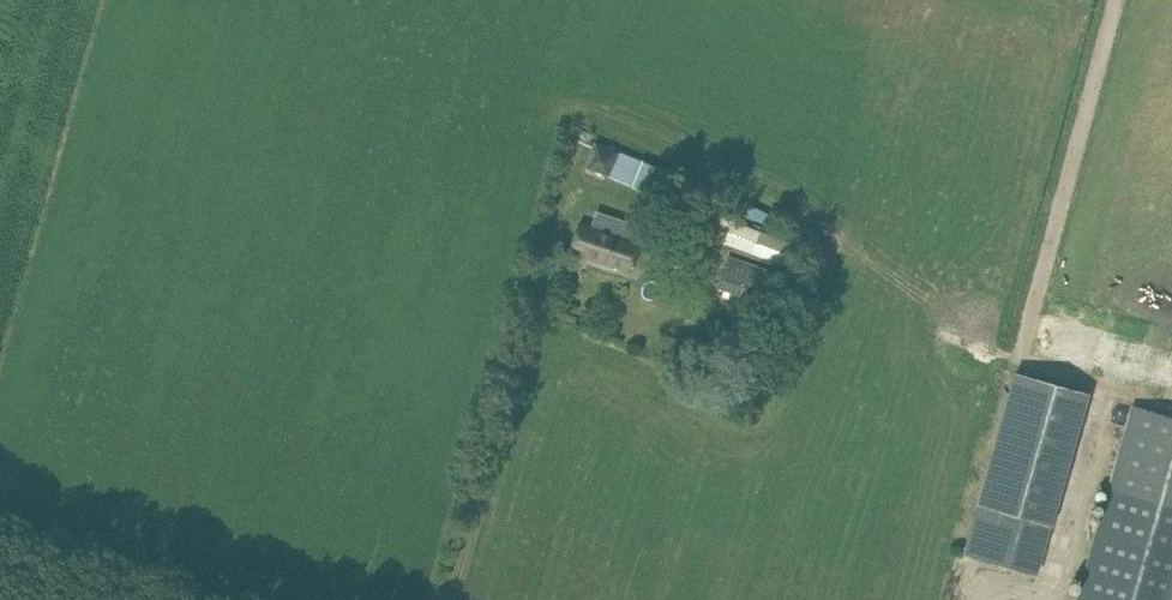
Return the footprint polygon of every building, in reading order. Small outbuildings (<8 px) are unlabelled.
[(596,141),(586,167),(632,186),(642,160),(596,141)] [(579,224),(570,250),(630,270),(638,247),(644,227),(619,219),(596,212),(592,228),(579,224)] [(726,244),(788,266),(790,265),(795,267),(802,247),(735,221),(726,244)] [(716,287),(771,308),(772,305),(780,308),(789,281),(782,279),(783,275),(729,255),(716,287)] [(963,556),(1038,576),(1089,390),(1015,369),(963,556)] [(1132,402),(1076,599),(1171,599),(1171,414),(1132,402)]
